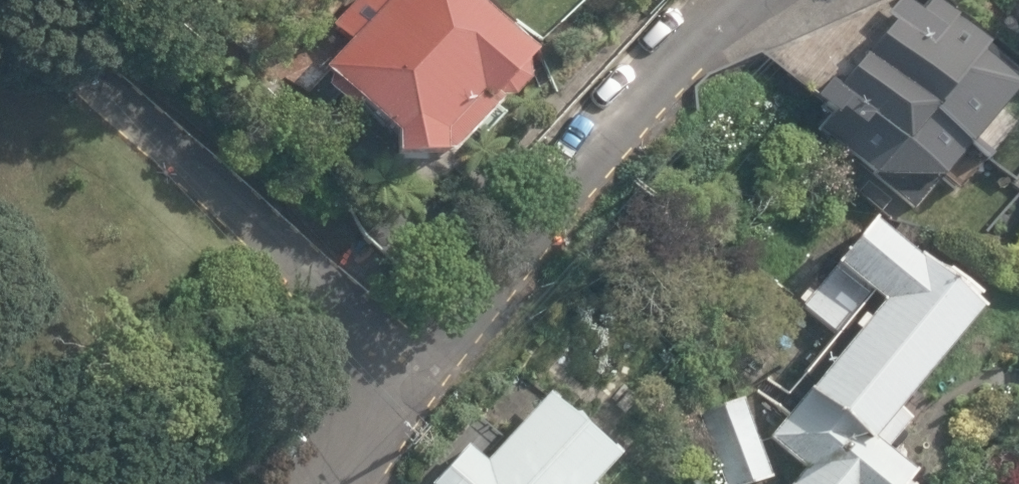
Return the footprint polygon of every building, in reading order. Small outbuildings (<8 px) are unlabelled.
[(377,143),(376,164),(432,163),(436,165),(489,110),(485,106),(498,106),(515,86),(515,63),(455,0),(383,0),(308,73),(377,143)] [(958,41),(923,6),(804,121),(908,226),(1018,119),(1018,104),(1012,97),(1018,90),(1018,60),(979,20),(958,41)] [(888,449),(983,316),(877,209),(786,299),(830,344),(760,437),(797,474),(786,483),(923,483),(888,449)] [(611,459),(535,392),(452,483),(588,483),(611,459)] [(753,396),(699,404),(711,483),(765,483),(753,396)]
